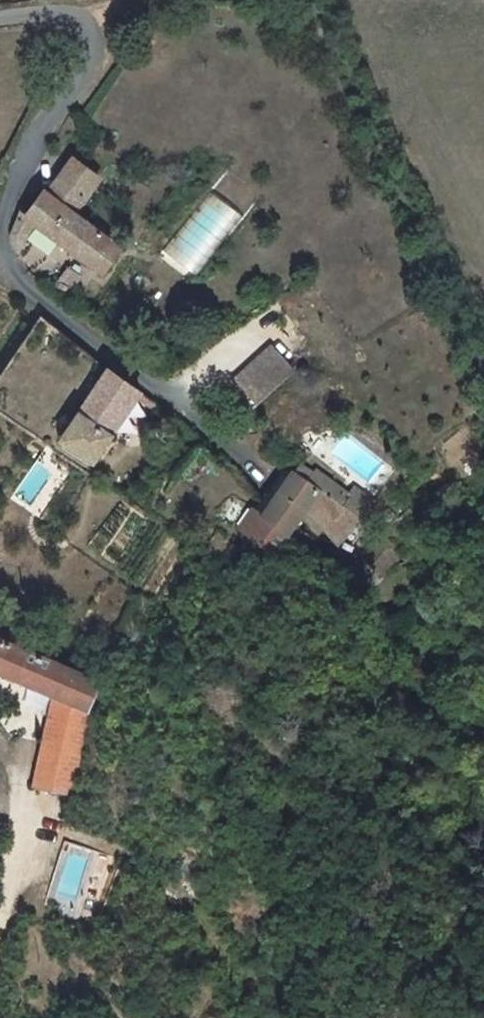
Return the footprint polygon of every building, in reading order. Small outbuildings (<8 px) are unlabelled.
[(66,253),(82,229),(66,215),(93,179),(68,160),(41,197),(37,195),(21,217),(15,213),(6,236),(5,244),(9,252),(12,258),(31,229),(66,253)] [(252,408),(295,370),(271,343),(228,382),(252,408)] [(137,400),(105,377),(60,445),(90,466),(137,400)] [(292,476),(288,481),(312,501),(321,493),(304,481),(302,483),(292,476)] [(312,501),(288,481),(284,486),(275,479),(261,495),(268,503),(255,519),(247,510),(224,536),(257,563),(288,526),(299,540),(322,563),(342,539),(337,533),(347,524),(321,493),(312,501)] [(261,495),(247,510),(255,519),(268,503),(261,495)] [(351,575),(370,591),(384,575),(366,559),(351,575)] [(94,712),(0,667),(0,702),(45,725),(4,807),(24,818),(39,825),(50,804),(94,712)]
